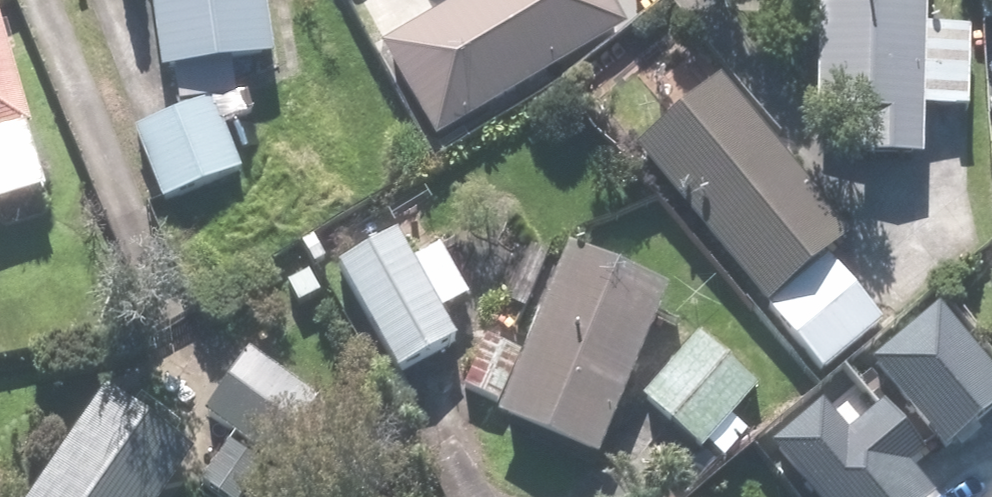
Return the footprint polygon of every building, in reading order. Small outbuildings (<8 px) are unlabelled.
[(163,76),(277,62),(269,0),(154,0),(163,76)] [(381,47),(437,141),(626,29),(609,0),(460,0),(381,47)] [(867,116),(865,160),(924,163),(926,118),(926,111),(970,112),(973,26),(929,25),(930,0),(822,0),(817,114),(867,116)] [(36,130),(0,8),(0,141),(36,130)] [(634,149),(820,377),(847,411),(887,379),(859,345),(886,323),(830,255),(855,236),(725,75),(634,149)] [(215,97),(132,136),(166,209),(249,170),(215,97)] [(461,341),(446,315),(474,299),(443,246),(415,263),(400,237),(339,273),(399,377),(461,341)] [(564,249),(498,421),(601,460),(667,288),(564,249)] [(888,374),(939,432),(966,409),(991,438),(991,370),(937,307),(876,361),(888,374)] [(702,454),(710,446),(725,461),(752,433),(736,418),(763,390),(704,334),(643,399),(702,454)] [(197,454),(105,390),(30,496),(167,496),(197,454)] [(792,496),(908,496),(913,492),(885,459),(904,444),(872,406),(834,438),(811,411),(758,456),(792,496)] [(205,483),(223,496),(264,496),(279,476),(235,443),(205,483)]
